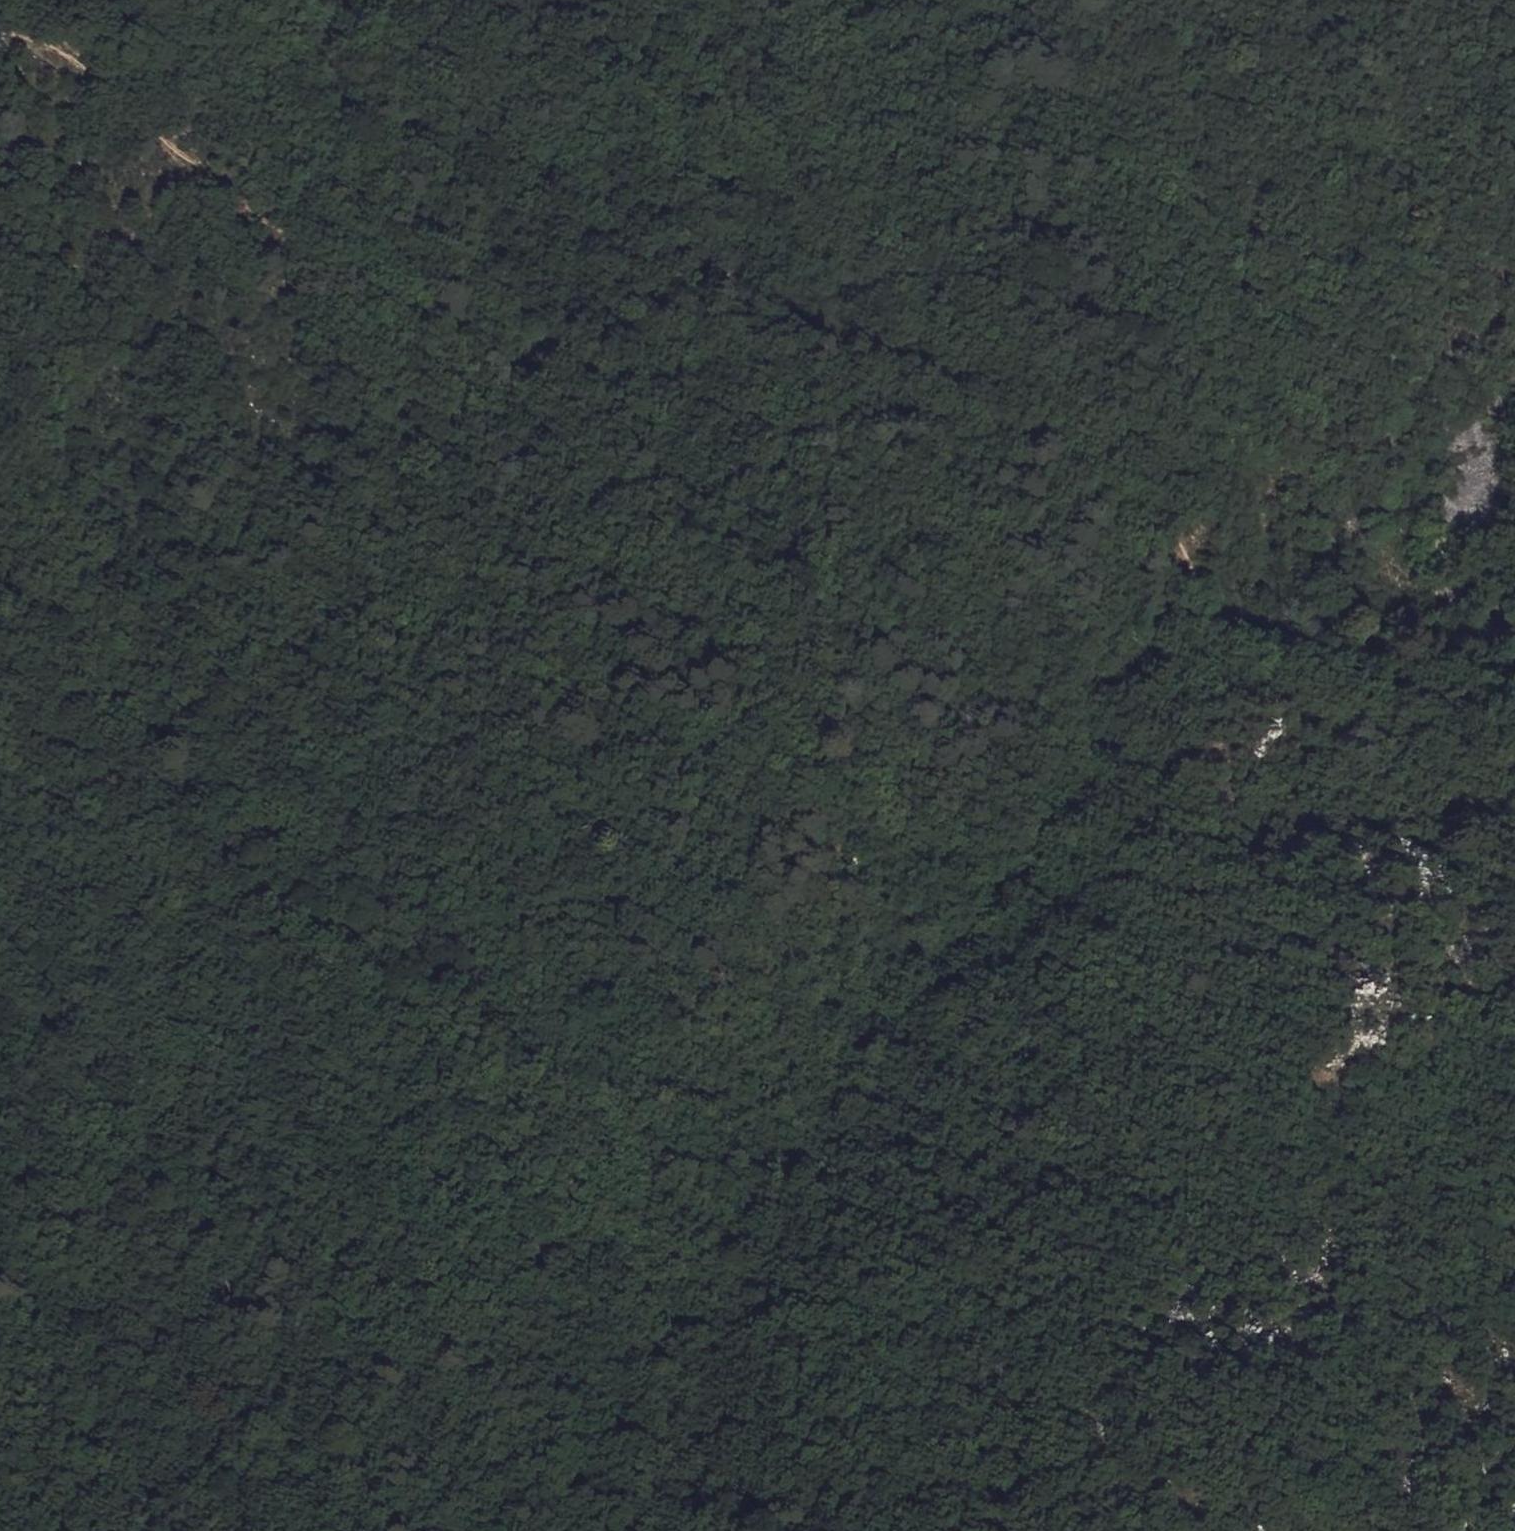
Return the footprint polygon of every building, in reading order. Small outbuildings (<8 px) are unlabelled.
[(1254,702),(1255,742),(1284,742),(1284,702),(1254,702)] [(1350,961),(1355,1022),(1380,1020),(1375,959),(1350,961)]
